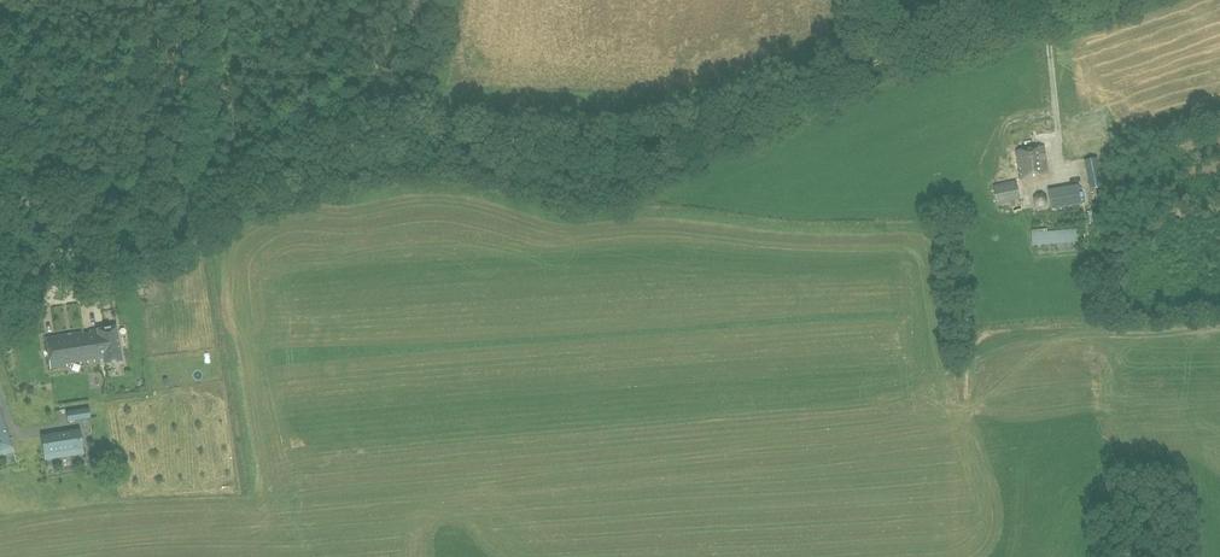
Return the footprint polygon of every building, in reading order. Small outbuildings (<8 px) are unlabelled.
[(1047,175),(1042,147),(1016,152),(1020,180),(1047,175)] [(1085,161),(1090,189),(1102,187),(1097,159),(1085,161)] [(992,186),(996,206),(1011,203),(1013,212),(1022,210),(1016,181),(992,186)] [(1078,185),(1048,190),(1051,209),(1081,204),(1081,202),(1085,202),(1082,183),(1078,184),(1078,185)] [(1037,246),(1037,249),(1077,246),(1076,229),(1031,233),(1032,246),(1037,246)] [(83,333),(46,338),(51,370),(88,364),(88,362),(94,361),(94,363),(100,362),(104,361),(104,365),(122,363),(116,328),(89,332),(90,334),(84,335),(83,333)] [(65,411),(67,422),(91,418),(89,408),(65,411)] [(12,447),(14,452),(12,453),(15,452),(0,409),(0,451),(12,447)] [(80,429),(40,435),(44,461),(56,459),(55,453),(72,450),(73,456),(84,455),(80,429)]
